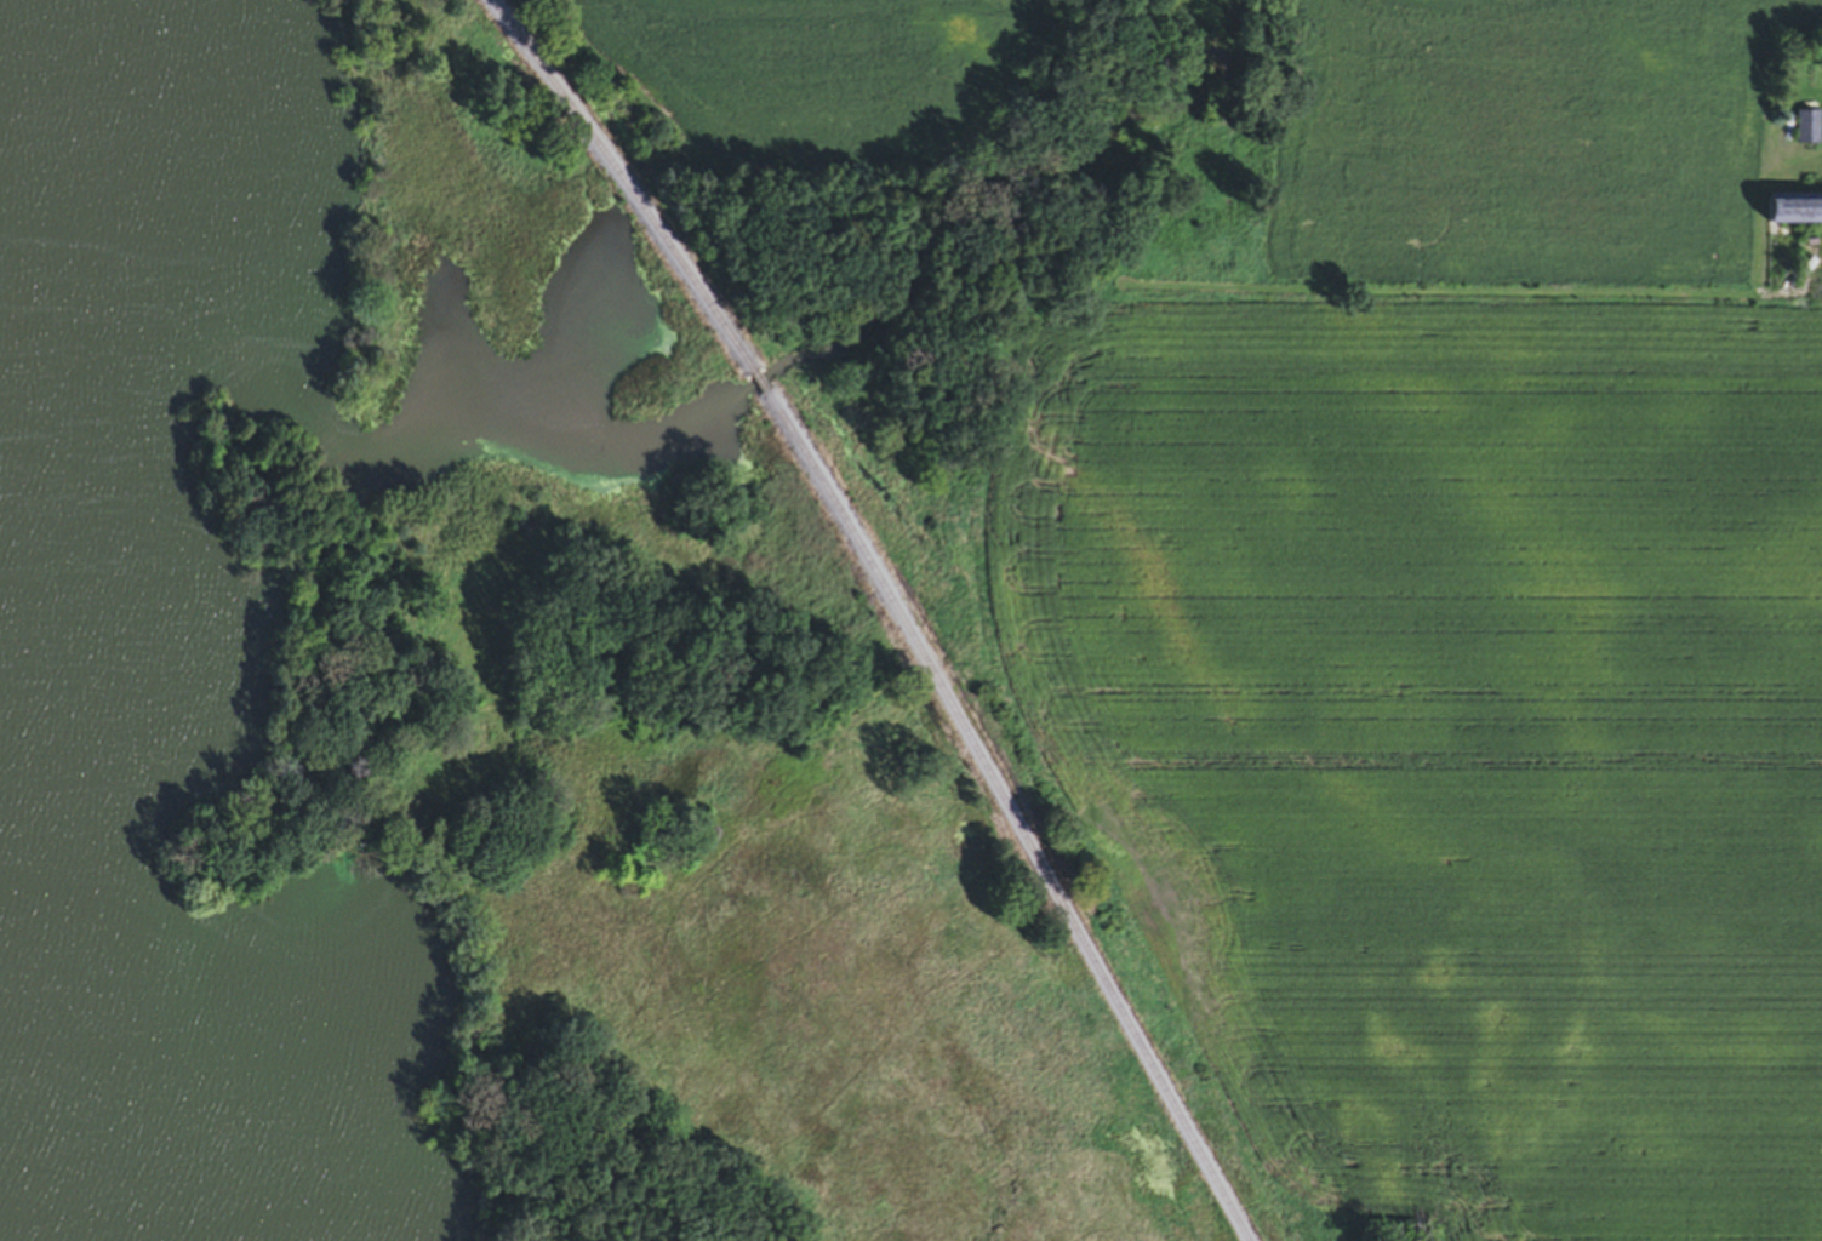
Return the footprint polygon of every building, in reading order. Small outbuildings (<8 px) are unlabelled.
[(1788,147),(1812,147),(1812,113),(1788,113),(1788,147)] [(1752,199),(1752,226),(1821,226),(1821,199),(1752,199)]
